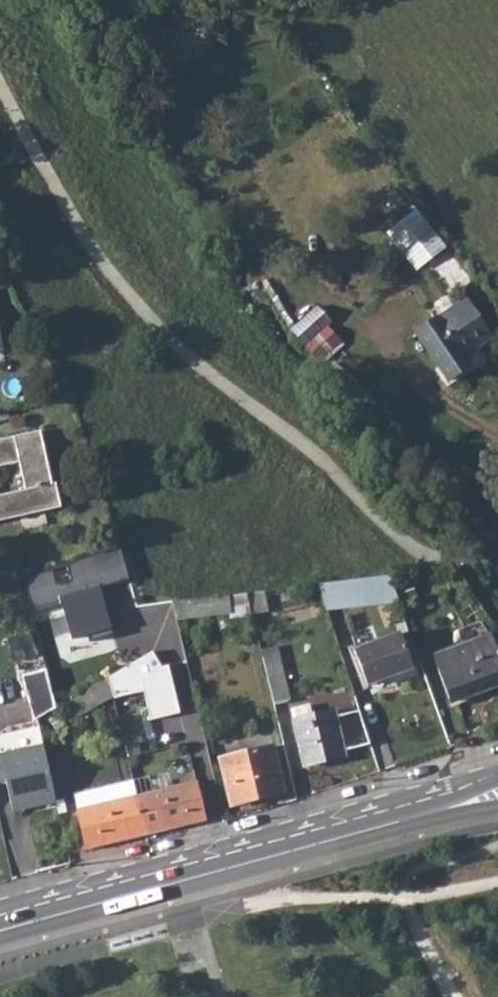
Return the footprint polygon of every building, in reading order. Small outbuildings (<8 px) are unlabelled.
[(386,232),(417,270),(435,255),(444,248),(415,211),(386,232)] [(466,300),(415,334),(447,381),(470,366),(463,356),(491,336),(466,300)] [(315,306),(289,330),(305,346),(326,327),(331,323),(315,306)] [(57,505),(40,431),(0,440),(0,517),(57,505)] [(94,556),(68,565),(72,577),(98,569),(94,556)] [(388,576),(317,585),(326,610),(397,602),(388,576)] [(257,592),(246,593),(251,612),(265,609),(263,601),(260,601),(257,592)] [(246,593),(170,602),(174,618),(227,612),(228,619),(251,616),(251,612),(246,593)] [(398,633),(353,650),(365,686),(411,668),(398,633)] [(433,655),(450,701),(477,691),(476,687),(497,679),(497,659),(489,635),(433,655)] [(70,720),(160,667),(151,651),(61,705),(70,720)] [(277,654),(262,657),(273,704),(289,698),(277,654)] [(32,721),(55,708),(45,669),(21,675),(32,721)] [(343,749),(369,742),(358,709),(334,715),(333,709),(311,714),(308,703),(289,709),(304,766),(344,756),(343,749)] [(43,745),(0,755),(6,782),(13,811),(56,801),(43,745)] [(271,746),(218,759),(230,805),(283,792),(271,746)] [(133,780),(74,794),(78,809),(136,795),(133,780)] [(195,780),(136,795),(146,834),(205,820),(195,780)] [(136,795),(78,809),(77,810),(86,849),(146,834),(136,795)]
